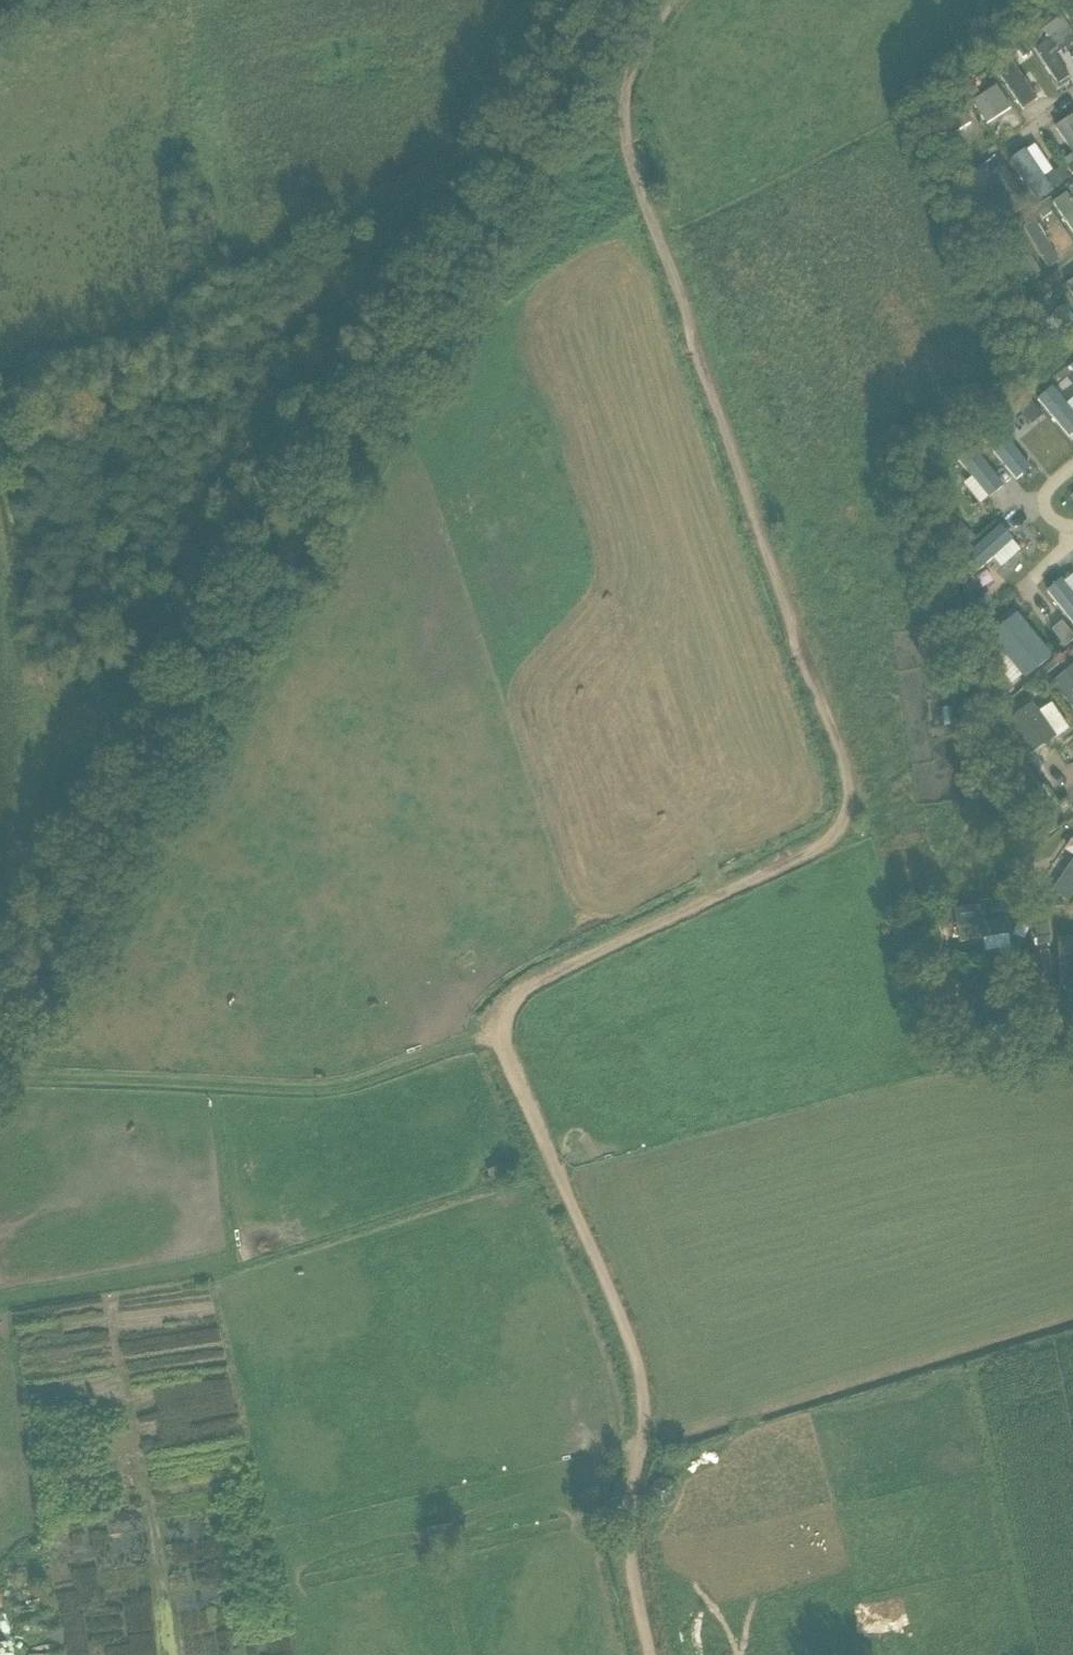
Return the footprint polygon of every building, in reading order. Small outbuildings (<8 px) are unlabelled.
[(1034,48),(1056,84),(1068,76),(1055,55),(1072,42),(1072,36),(1067,27),(1061,18),(1042,30),(1048,39),(1034,48)] [(1024,43),(1016,49),(1023,59),(1031,54),(1024,43)] [(995,85),(970,102),(985,124),(1009,108),(995,85)] [(970,124),(963,111),(936,128),(955,161),(967,155),(954,133),(970,124)] [(1070,115),(1054,125),(1071,152),(1061,161),(1070,174),(1072,171),(1072,118),(1070,115)] [(1026,148),(1009,160),(1040,202),(1057,190),(1026,148)] [(999,189),(973,205),(980,216),(988,229),(1026,205),(1002,166),(989,174),(999,189)] [(1060,169),(1051,175),(1058,185),(1067,179),(1060,169)] [(1047,268),(1061,261),(1037,218),(1024,225),(1047,268)] [(1001,227),(983,238),(988,247),(1006,235),(1001,227)] [(1064,288),(1072,297),(1072,280),(1064,288)] [(1016,317),(1003,326),(1010,337),(1023,328),(1016,317)] [(1032,403),(1021,412),(1031,426),(1043,417),(1032,403)] [(966,529),(954,540),(963,550),(975,539),(966,529)] [(980,592),(970,602),(979,612),(989,602),(980,592)] [(1052,630),(1065,648),(1072,642),(1072,636),(1062,622),(1052,630)] [(1051,684),(1072,711),(1072,664),(1051,684)] [(1005,678),(991,688),(1000,700),(1014,690),(1005,678)] [(1054,738),(1030,704),(1004,723),(1015,739),(1026,757),(1054,738)] [(1015,752),(1002,761),(1008,769),(1020,760),(1015,752)] [(1023,768),(998,786),(1019,816),(1046,797),(1023,768)] [(1072,858),(1072,836),(1051,871),(1061,877),(1072,858)] [(1054,890),(1070,901),(1072,896),(1072,862),(1054,890)] [(1025,890),(1022,903),(1039,908),(1042,895),(1025,890)] [(1048,925),(1035,926),(1036,937),(1049,936),(1048,925)] [(507,1163),(488,1172),(495,1187),(514,1178),(507,1163)]
